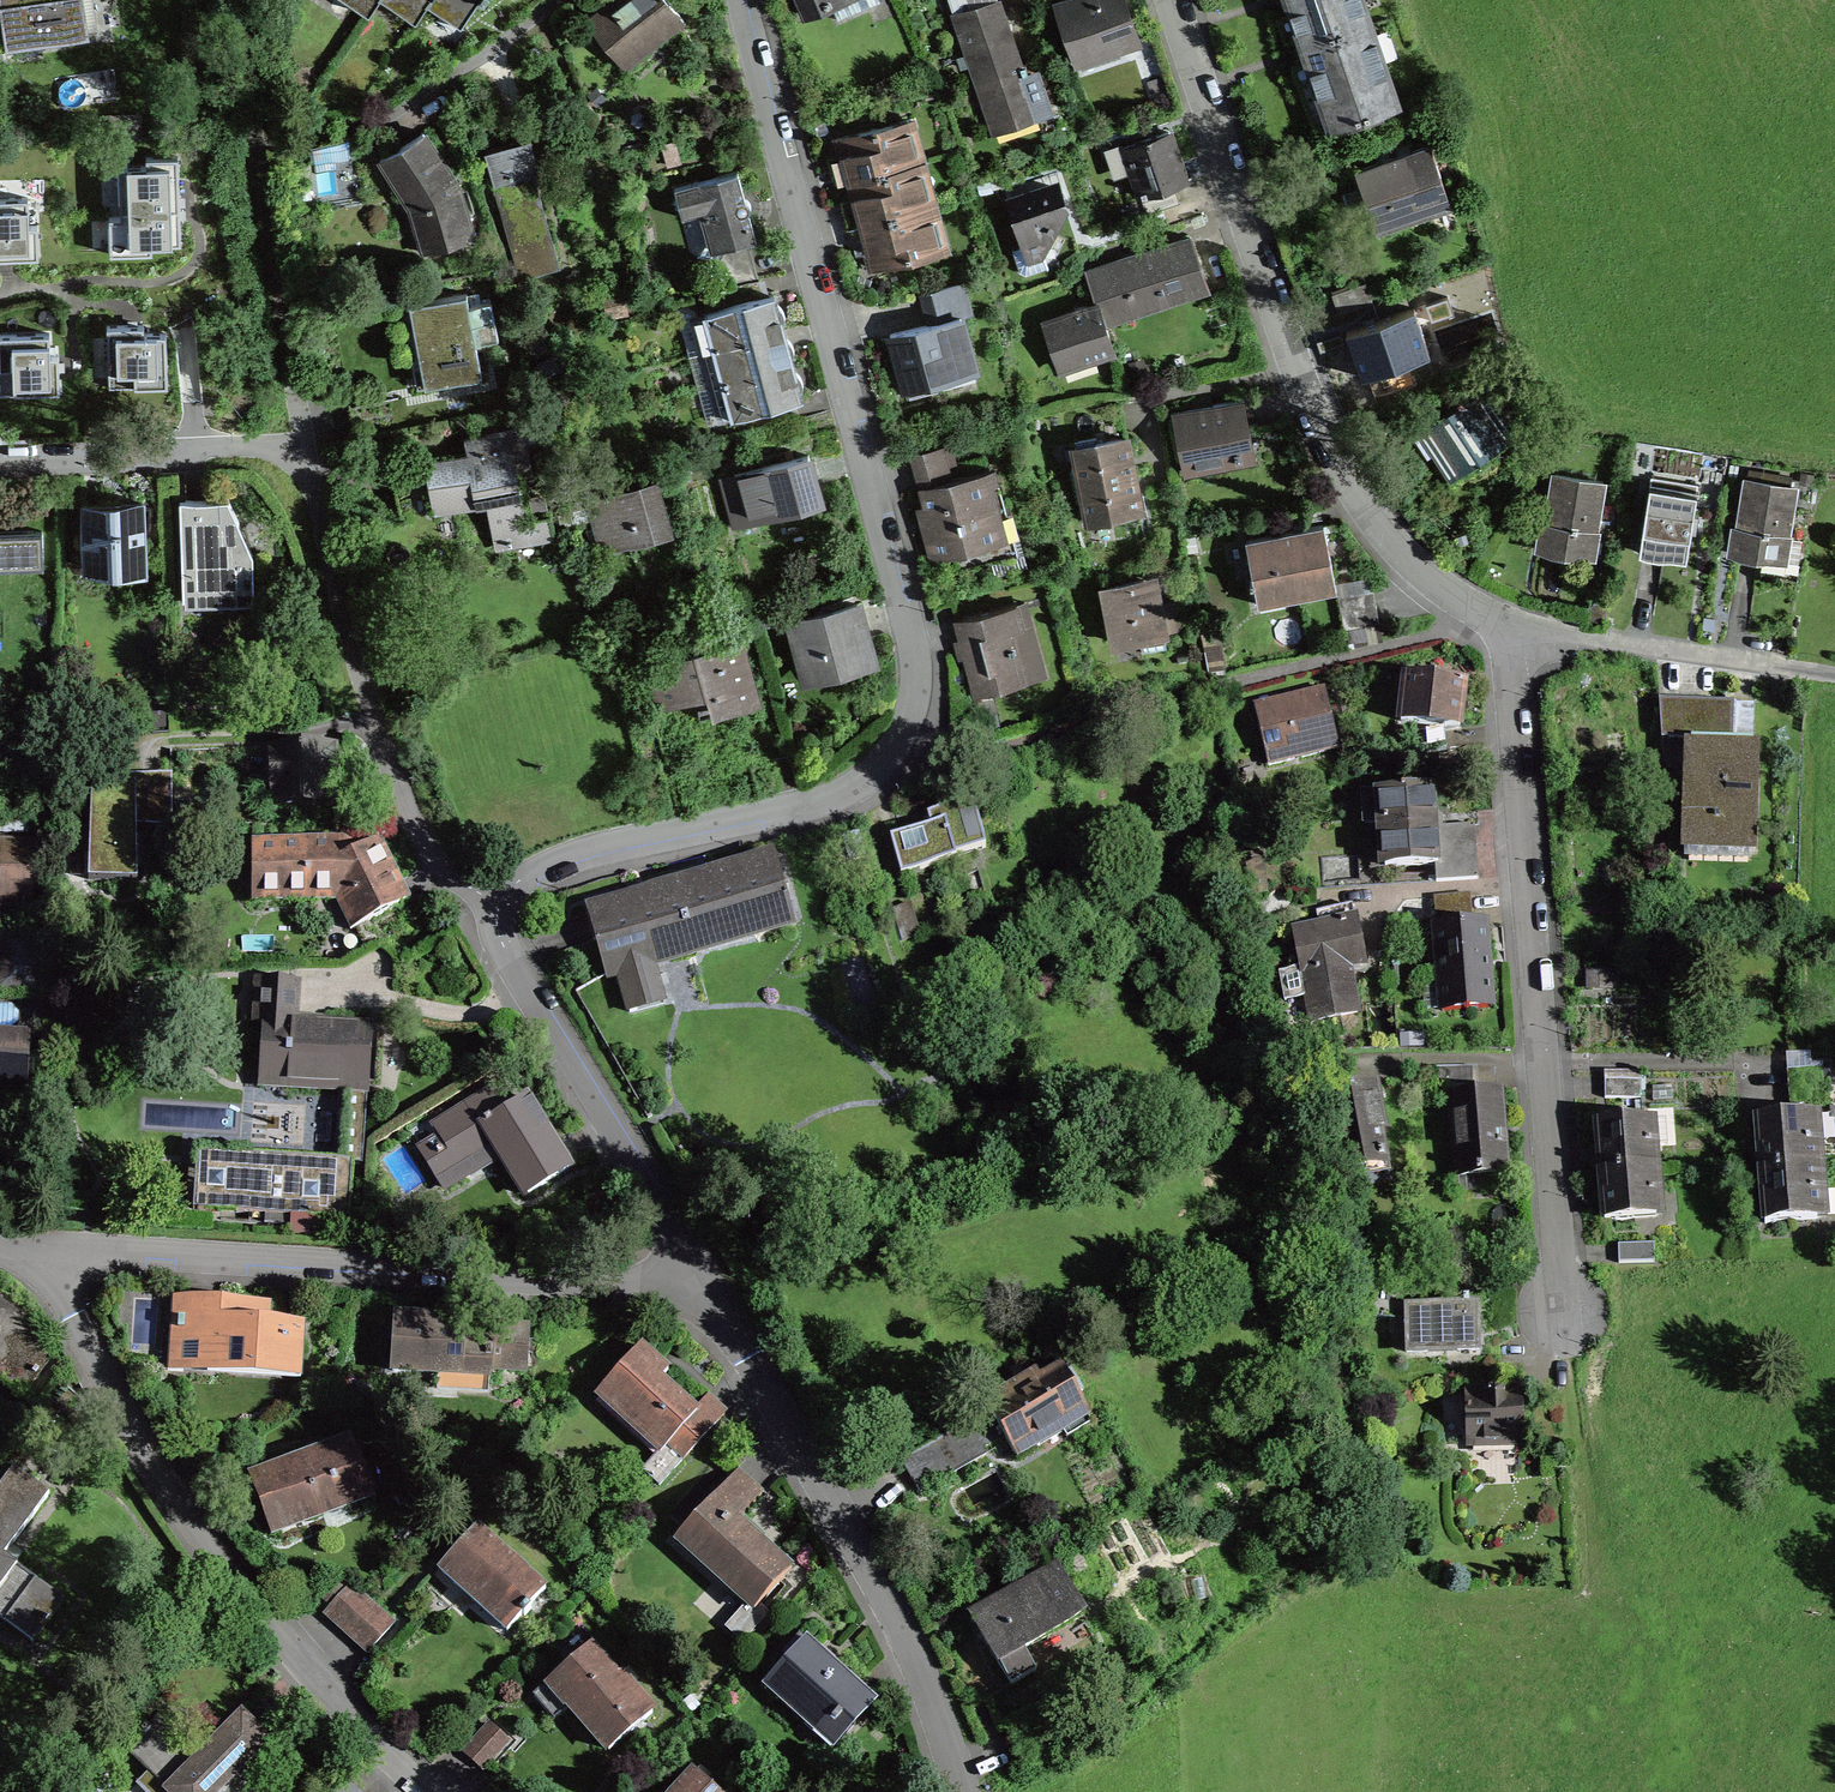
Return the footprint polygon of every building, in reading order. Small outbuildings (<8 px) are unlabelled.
[(8,45),(85,34),(80,0),(49,0),(3,7),(5,20),(8,45)] [(368,14),(377,0),(333,0),(333,1),(331,7),(335,12),(341,14),(347,10),(351,3),(368,14)] [(428,0),(385,0),(415,20),(426,3),(428,0)] [(426,3),(461,25),(478,0),(428,0),(426,3)] [(598,35),(597,37),(608,50),(610,49),(616,56),(636,39),(638,41),(653,29),(661,38),(683,20),(667,0),(612,0),(607,4),(613,11),(593,28),(598,35)] [(802,15),(831,2),(830,0),(796,0),(802,15)] [(1029,77),(1025,65),(1021,66),(1008,25),(1003,12),(1002,12),(998,0),(949,0),(967,54),(958,57),(962,68),(970,65),(994,131),(1049,112),(1037,75),(1029,77)] [(1057,3),(1076,61),(1138,40),(1127,6),(1125,0),(1067,0),(1057,3)] [(1293,19),(1308,62),(1376,39),(1363,0),(1287,0),(1293,19)] [(1398,105),(1376,39),(1308,62),(1316,86),(1330,128),(1398,105)] [(833,167),(838,185),(850,182),(911,165),(919,163),(913,142),(906,144),(900,122),(838,138),(840,146),(845,163),(833,167)] [(452,179),(453,178),(423,131),(401,146),(380,159),(401,193),(399,195),(400,197),(407,193),(416,208),(428,249),(423,250),(424,253),(473,239),(458,185),(456,186),(452,179)] [(1123,147),(1124,147),(1146,214),(1180,202),(1174,185),(1186,181),(1175,149),(1169,131),(1123,147)] [(521,277),(559,267),(532,171),(538,170),(529,139),(492,149),(485,151),(521,277)] [(1451,206),(1430,144),(1355,169),(1361,187),(1376,232),(1451,206)] [(109,225),(110,259),(152,258),(152,253),(172,253),(172,248),(181,248),(179,163),(146,164),(147,176),(127,176),(128,225),(109,225)] [(856,206),(845,209),(849,227),(930,205),(925,184),(917,186),(911,165),(850,182),(853,196),(856,206)] [(720,291),(755,281),(744,244),(756,241),(749,213),(749,212),(750,210),(750,209),(751,207),(750,205),(750,204),(749,202),(748,201),(747,200),(746,199),(745,199),(742,189),(737,171),(674,188),(677,198),(673,204),(679,207),(682,217),(699,213),(706,241),(698,255),(713,264),(720,291)] [(1059,187),(1010,204),(1024,245),(1027,254),(1042,249),(1064,204),(1060,192),(1059,187)] [(930,205),(849,227),(854,246),(866,242),(870,256),(873,268),(934,251),(928,229),(936,227),(930,205)] [(36,263),(35,234),(28,234),(27,206),(0,207),(0,265),(36,263)] [(1088,271),(1087,271),(1098,306),(1105,324),(1141,312),(1137,301),(1183,285),(1187,296),(1209,289),(1191,236),(1138,254),(1140,261),(1128,265),(1125,266),(1123,259),(1088,271)] [(1042,249),(1027,254),(1024,245),(1013,249),(1020,271),(1026,273),(1048,266),(1042,249)] [(707,350),(779,331),(773,307),(771,301),(775,299),(774,295),(763,298),(758,280),(755,281),(720,291),(714,292),(718,310),(705,313),(705,315),(702,316),(705,344),(707,350)] [(1332,294),(1338,313),(1372,301),(1366,282),(1332,294)] [(905,390),(975,372),(961,317),(969,314),(961,284),(926,293),(926,295),(934,322),(890,334),(895,351),(905,390)] [(466,293),(415,303),(419,320),(427,366),(434,364),(438,384),(481,376),(475,343),(498,339),(491,301),(468,305),(466,293)] [(1113,348),(1105,324),(1098,306),(1067,316),(1045,324),(1059,367),(1113,348)] [(144,331),(107,332),(109,391),(134,390),(135,394),(166,393),(164,341),(144,342),(144,331)] [(716,384),(788,365),(782,340),(779,331),(707,350),(716,384)] [(0,341),(0,400),(61,397),(58,346),(49,347),(49,339),(0,341)] [(749,433),(794,420),(790,402),(802,399),(800,394),(796,395),(790,373),(788,365),(716,384),(718,391),(729,417),(732,416),(733,418),(744,415),(749,433)] [(1423,433),(1428,430),(1435,441),(1439,447),(1434,450),(1452,477),(1512,437),(1482,391),(1465,403),(1462,399),(1458,401),(1463,408),(1452,415),(1450,413),(1422,432),(1423,433)] [(1237,433),(1249,430),(1244,402),(1243,399),(1176,412),(1187,469),(1242,458),(1237,433)] [(465,439),(468,454),(426,462),(428,473),(434,511),(487,501),(492,528),(497,527),(500,547),(553,537),(549,515),(526,519),(513,450),(528,447),(524,428),(465,439)] [(1069,452),(1077,491),(1138,479),(1130,440),(1069,452)] [(920,488),(926,512),(920,513),(927,541),(941,537),(946,554),(954,552),(959,569),(994,560),(991,549),(1009,544),(989,468),(952,478),(942,443),(910,452),(920,488)] [(819,495),(808,455),(721,478),(734,527),(749,523),(746,514),(770,508),(819,495)] [(1542,522),(1538,548),(1552,551),(1590,557),(1602,481),(1555,474),(1547,523),(1542,522)] [(1638,525),(1634,551),(1648,553),(1679,558),(1683,534),(1690,535),(1698,484),(1651,476),(1643,526),(1638,525)] [(1734,527),(1730,553),(1744,555),(1775,560),(1779,536),(1786,537),(1794,486),(1747,478),(1739,528),(1734,527)] [(1138,479),(1077,491),(1085,531),(1147,517),(1138,479)] [(669,529),(656,483),(589,502),(602,548),(622,542),(669,529)] [(253,595),(252,555),(228,498),(190,499),(179,500),(183,598),(253,595)] [(82,503),(84,538),(81,539),(81,542),(84,542),(85,567),(145,565),(143,501),(115,502),(82,503)] [(1285,532),(1297,597),(1336,589),(1324,525),(1292,531),(1285,532)] [(44,585),(42,530),(0,532),(0,586),(44,585)] [(1297,597),(1285,532),(1257,538),(1246,540),(1258,604),(1297,597)] [(1139,637),(1142,652),(1166,647),(1158,602),(1148,604),(1145,586),(1144,579),(1104,587),(1115,642),(1139,637)] [(1337,595),(1344,630),(1379,624),(1373,588),(1337,595)] [(804,670),(826,664),(829,674),(836,679),(845,676),(850,668),(850,667),(873,661),(863,627),(857,603),(791,621),(804,670)] [(1029,620),(1021,622),(1016,604),(955,620),(962,646),(974,693),(1023,680),(1024,679),(1018,659),(1038,653),(1029,620)] [(708,649),(706,645),(670,655),(671,659),(651,665),(663,705),(693,696),(699,717),(718,712),(755,701),(737,640),(708,649)] [(1220,648),(1204,652),(1208,671),(1224,668),(1220,648)] [(1416,679),(1406,678),(1401,721),(1459,728),(1464,684),(1416,679)] [(1327,698),(1325,688),(1254,705),(1268,765),(1339,748),(1327,698)] [(1725,740),(1727,701),(1711,701),(1659,699),(1662,738),(1691,739),(1688,845),(1750,846),(1753,743),(1753,741),(1725,740)] [(1736,703),(1735,740),(1753,740),(1754,704),(1736,703)] [(1446,746),(1445,729),(1409,732),(1411,749),(1446,746)] [(136,785),(91,784),(88,880),(137,881),(136,791),(136,785)] [(1385,867),(1435,863),(1436,881),(1478,878),(1475,831),(1475,825),(1434,827),(1432,788),(1406,790),(1405,788),(1401,788),(1401,790),(1362,793),(1364,823),(1382,822),(1385,867)] [(901,875),(956,859),(955,856),(986,848),(973,801),(936,812),(927,814),(931,826),(891,837),(901,875)] [(309,896),(308,901),(311,901),(311,894),(337,894),(354,925),(349,928),(350,930),(411,900),(409,898),(405,900),(390,870),(377,844),(381,841),(380,839),(337,861),(327,843),(254,844),(254,840),(251,840),(252,875),(254,875),(254,873),(268,873),(267,897),(309,896)] [(27,903),(29,845),(0,844),(0,902),(27,903)] [(607,974),(618,971),(630,1012),(664,1003),(652,961),(792,921),(774,858),(668,888),(589,910),(607,974)] [(1264,859),(1246,861),(1252,893),(1268,892),(1264,859)] [(1443,1011),(1491,1007),(1487,961),(1484,925),(1484,924),(1473,925),(1470,894),(1434,897),(1436,928),(1435,928),(1443,1011)] [(893,909),(902,940),(920,935),(911,904),(893,909)] [(1348,968),(1364,965),(1354,913),(1352,905),(1316,912),(1319,927),(1295,931),(1302,968),(1280,972),(1285,1000),(1307,996),(1312,1021),(1357,1012),(1348,968)] [(256,1021),(264,1022),(260,1083),(341,1088),(336,1159),(197,1150),(193,1209),(265,1213),(265,1222),(291,1224),(292,1215),(349,1219),(352,1163),(362,1163),(372,1027),(321,1024),(313,1026),(300,1025),(295,1025),(297,982),(259,979),(256,1021)] [(27,1035),(0,1034),(0,1084),(24,1085),(27,1035)] [(1379,1130),(1383,1129),(1377,1098),(1375,1085),(1341,1092),(1339,1085),(1342,1085),(1342,1049),(1306,1049),(1306,1085),(1325,1085),(1342,1175),(1366,1170),(1365,1164),(1385,1160),(1379,1130)] [(1437,1085),(1473,1085),(1473,1067),(1437,1067),(1437,1085)] [(1826,1103),(1823,1067),(1787,1070),(1790,1106),(1826,1103)] [(1641,1079),(1605,1079),(1605,1098),(1641,1098),(1641,1079)] [(537,1114),(527,1098),(515,1105),(502,1085),(435,1127),(441,1137),(421,1148),(446,1188),(500,1154),(525,1195),(570,1168),(537,1114)] [(1497,1091),(1452,1095),(1459,1177),(1504,1173),(1500,1124),(1497,1091)] [(1762,1149),(1764,1171),(1821,1166),(1819,1141),(1811,1142),(1809,1114),(1756,1119),(1757,1128),(1759,1150),(1762,1149)] [(1605,1171),(1606,1171),(1657,1167),(1658,1167),(1656,1143),(1650,1143),(1649,1118),(1596,1123),(1596,1131),(1598,1151),(1604,1151),(1605,1171)] [(1823,1190),(1821,1166),(1764,1171),(1765,1175),(1766,1192),(1762,1192),(1765,1223),(1817,1219),(1815,1191),(1823,1190)] [(1657,1167),(1606,1171),(1606,1175),(1608,1193),(1602,1193),(1605,1220),(1656,1216),(1654,1191),(1659,1191),(1657,1167)] [(1618,1245),(1619,1263),(1655,1262),(1654,1243),(1618,1245)] [(1352,1312),(1352,1316),(1364,1318),(1365,1313),(1372,1315),(1376,1315),(1384,1317),(1391,1318),(1395,1318),(1398,1292),(1391,1291),(1381,1289),(1370,1287),(1370,1288),(1366,1287),(1366,1290),(1358,1289),(1352,1312)] [(172,1297),(168,1371),(300,1379),(301,1366),(297,1366),(300,1324),(270,1322),(271,1304),(211,1300),(172,1297)] [(45,1364),(16,1313),(0,1302),(0,1369),(1,1369),(0,1376),(25,1391),(45,1364)] [(1478,1311),(1478,1305),(1406,1307),(1407,1352),(1479,1350),(1478,1311)] [(464,1327),(464,1322),(458,1322),(396,1318),(392,1370),(487,1376),(486,1390),(488,1391),(490,1368),(525,1370),(527,1331),(464,1327)] [(596,1396),(658,1452),(659,1453),(667,1445),(681,1457),(658,1482),(655,1479),(654,1480),(658,1485),(682,1459),(683,1459),(725,1412),(707,1397),(694,1410),(661,1380),(660,1379),(668,1371),(641,1346),(596,1396)] [(1083,1392),(1069,1367),(1042,1382),(1036,1374),(985,1403),(989,1410),(980,1415),(969,1421),(985,1448),(1005,1437),(1017,1458),(1042,1444),(1038,1438),(1086,1410),(1078,1395),(1083,1392)] [(1489,1392),(1465,1393),(1466,1445),(1524,1443),(1523,1399),(1522,1391),(1502,1392),(1501,1391),(1498,1390),(1496,1389),(1493,1390),(1491,1391),(1489,1392)] [(901,1460),(919,1493),(957,1472),(938,1439),(901,1460)] [(351,1441),(251,1478),(255,1489),(271,1533),(371,1495),(351,1441)] [(32,1642),(64,1599),(4,1555),(49,1494),(20,1473),(13,1468),(0,1486),(0,1618),(32,1642)] [(761,1494),(736,1471),(675,1539),(677,1541),(680,1538),(748,1600),(746,1603),(754,1611),(791,1569),(738,1521),(737,1520),(761,1494)] [(545,1589),(478,1527),(439,1569),(469,1596),(507,1631),(522,1614),(524,1616),(531,1609),(529,1607),(545,1589)] [(1023,1648),(1083,1614),(1060,1574),(1040,1585),(1038,1582),(1035,1581),(1031,1580),(1028,1582),(1026,1585),(1025,1587),(1026,1590),(1027,1593),(975,1622),(980,1630),(1011,1686),(1036,1672),(1023,1648)] [(322,1596),(332,1606),(348,1589),(338,1579),(322,1596)] [(369,1603),(351,1586),(348,1589),(332,1606),(325,1613),(344,1630),(369,1603)] [(344,1630),(368,1652),(393,1624),(369,1603),(344,1630)] [(772,1683),(824,1730),(839,1714),(847,1721),(870,1696),(822,1653),(808,1641),(786,1666),(787,1667),(772,1683)] [(569,1705),(569,1704),(570,1705),(608,1750),(652,1713),(619,1675),(615,1679),(588,1648),(549,1682),(569,1705)] [(157,1717),(141,1733),(143,1734),(127,1750),(169,1791),(216,1791),(267,1741),(248,1722),(242,1715),(199,1758),(157,1717)] [(507,1739),(491,1725),(465,1753),(481,1768),(507,1739)] [(694,1770),(674,1791),(718,1791),(694,1770)] [(348,1779),(335,1791),(362,1791),(348,1779)]
